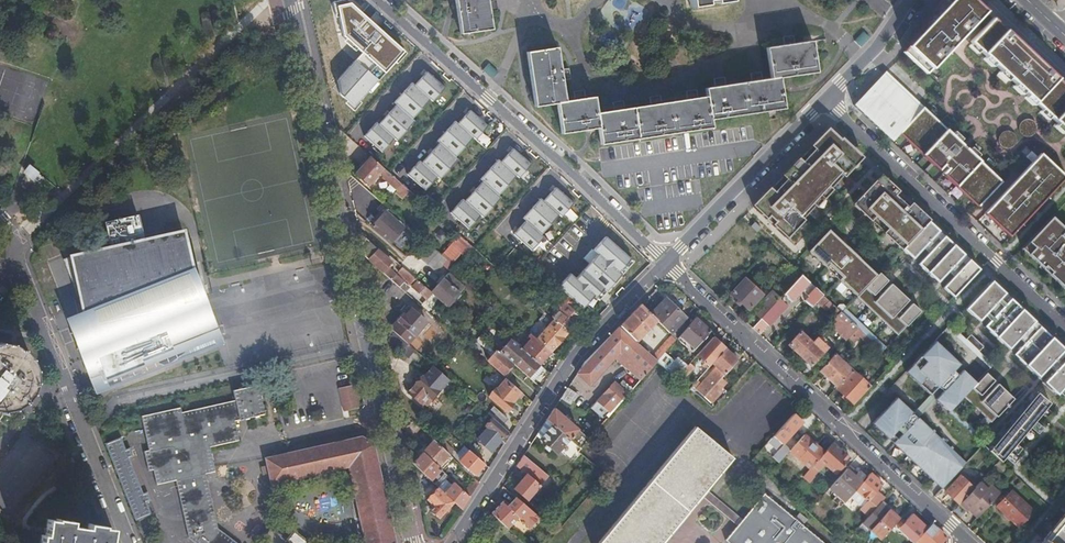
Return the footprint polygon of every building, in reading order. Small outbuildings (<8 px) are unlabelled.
[(460,34),(489,29),(485,0),(454,0),(460,34)] [(985,11),(974,0),(939,0),(903,52),(926,74),(985,11)] [(349,4),(336,7),(343,37),(362,53),(336,81),(345,89),(339,96),(354,110),(405,54),(349,4)] [(970,42),(1064,131),(1064,86),(992,18),(970,42)] [(854,41),(861,47),(869,38),(862,32),(854,41)] [(560,50),(523,55),(531,109),(555,106),(559,136),(597,131),(599,147),(710,131),(709,122),(783,111),(779,80),(815,75),(811,43),(765,50),(769,81),(702,91),(704,100),(598,115),(596,99),(567,103),(560,50)] [(934,67),(929,73),(936,79),(942,73),(934,67)] [(444,87),(427,71),(415,85),(411,83),(394,102),(413,119),(430,99),(433,101),(444,87)] [(923,108),(885,72),(877,80),(882,89),(877,94),(858,99),(853,105),(892,142),(899,133),(923,108)] [(871,86),(858,99),(877,94),(882,89),(877,80),(871,86)] [(364,137),(382,153),(394,139),(397,142),(415,122),(396,106),(379,126),(376,123),(364,137)] [(966,148),(923,108),(899,133),(942,174),(966,148)] [(488,127),(470,111),(458,124),(455,122),(437,142),(456,158),(473,138),(476,141),(488,127)] [(753,206),(785,236),(860,158),(829,129),(753,206)] [(407,175),(425,191),(437,177),(441,180),(458,160),(439,144),(422,164),(419,161),(407,175)] [(531,165),(513,148),(502,162),(498,160),(481,180),(499,196),(516,176),(519,179),(531,165)] [(942,174),(977,208),(1002,181),(966,148),(942,174)] [(1041,154),(984,213),(1009,237),(1064,177),(1064,176),(1041,154)] [(382,168),(370,157),(355,174),(368,185),(382,168)] [(29,164),(21,172),(37,187),(45,180),(29,164)] [(397,193),(403,186),(390,175),(386,171),(380,178),(397,193)] [(927,222),(879,176),(853,203),(901,249),(927,222)] [(451,213),(468,229),(480,215),(484,217),(501,198),(482,182),(465,202),(462,199),(451,213)] [(573,203),(556,187),(544,201),(540,199),(523,218),(526,221),(541,234),(558,214),(561,217),(573,203)] [(391,211),(390,210),(387,213),(386,211),(384,214),(381,211),(376,218),(378,220),(376,223),(373,227),(391,243),(399,234),(397,231),(402,226),(392,217),(394,214),(391,211)] [(107,245),(68,253),(77,300),(72,301),(78,329),(79,330),(84,356),(81,357),(82,362),(79,364),(87,382),(86,382),(91,393),(213,345),(197,306),(202,304),(194,268),(188,269),(180,230),(141,238),(135,213),(102,220),(107,245)] [(1052,217),(1022,248),(1064,289),(1064,228),(1064,229),(1052,217)] [(541,234),(526,221),(514,234),(531,250),(544,237),(541,234)] [(952,298),(978,270),(927,222),(901,249),(901,250),(911,259),(923,246),(929,251),(917,264),(936,283),(948,270),(954,275),(941,288),(952,298)] [(828,230),(807,251),(897,336),(919,312),(911,304),(902,314),(898,311),(908,301),(890,284),(881,295),(877,291),(887,281),(878,273),(876,276),(828,230)] [(391,262),(360,236),(365,258),(390,280),(394,275),(386,268),(391,262)] [(630,258),(605,236),(593,250),(597,254),(575,278),(569,273),(557,287),(563,292),(576,303),(582,309),(602,287),(606,291),(621,274),(618,272),(630,258)] [(462,238),(456,245),(452,241),(442,253),(452,263),(469,245),(462,238)] [(421,259),(427,264),(438,252),(431,247),(421,259)] [(435,271),(445,259),(438,252),(427,264),(435,271)] [(430,292),(402,267),(399,272),(405,277),(403,280),(425,299),(421,303),(437,317),(446,306),(430,292)] [(442,279),(458,293),(463,288),(447,274),(442,279)] [(804,300),(810,306),(815,300),(821,294),(800,274),(782,293),(790,301),(801,289),(808,296),(804,300)] [(729,293),(747,309),(762,293),(743,277),(729,293)] [(446,306),(458,293),(442,279),(430,292),(446,306)] [(1064,382),(1064,352),(990,281),(964,309),(977,322),(989,309),(994,314),(982,326),(1006,349),(1019,337),(1024,341),(1011,354),(1036,377),(1048,364),(1053,369),(1041,382),(1054,394),(1064,382)] [(762,301),(752,312),(759,319),(778,299),(770,291),(761,300),(762,301)] [(570,309),(576,303),(563,292),(553,302),(556,304),(559,307),(554,313),(550,317),(553,319),(567,332),(568,333),(570,330),(581,318),(570,309)] [(833,317),(839,311),(821,294),(815,300),(821,305),(833,317)] [(654,319),(670,334),(684,318),(676,311),(671,306),(663,298),(649,313),(654,319)] [(767,325),(769,327),(788,307),(778,298),(778,299),(759,319),(751,328),(758,335),(767,325)] [(815,300),(810,306),(816,310),(821,305),(815,300)] [(431,315),(416,302),(404,315),(402,313),(395,321),(413,336),(431,315)] [(559,307),(556,304),(551,310),(554,313),(559,307)] [(634,340),(654,319),(649,313),(639,304),(618,325),(634,340)] [(844,308),(840,312),(856,327),(882,352),(886,348),(844,308)] [(827,323),(845,339),(856,327),(840,312),(839,311),(833,317),(827,323)] [(515,321),(528,331),(531,327),(520,316),(515,321)] [(675,338),(690,352),(709,331),(693,317),(689,323),(675,338)] [(689,323),(684,318),(670,334),(675,338),(689,323)] [(536,339),(550,351),(567,332),(553,319),(536,339)] [(576,372),(588,384),(612,357),(639,380),(656,360),(653,357),(617,326),(583,361),(576,372)] [(575,339),(579,336),(574,331),(572,333),(570,330),(568,333),(575,339)] [(787,344),(798,354),(810,342),(799,331),(787,344)] [(545,357),(550,351),(536,339),(530,334),(528,336),(530,339),(521,349),(541,367),(548,359),(545,357)] [(653,357),(656,360),(675,338),(670,334),(664,340),(666,342),(653,357)] [(709,365),(711,362),(724,348),(712,336),(696,354),(704,361),(702,364),(704,366),(706,363),(709,365)] [(486,351),(491,345),(482,338),(477,343),(486,351)] [(952,371),(958,364),(933,341),(904,372),(929,395),(934,399),(947,412),(962,396),(975,382),(962,370),(957,375),(952,371)] [(1,407),(12,405),(22,399),(29,390),(32,379),(32,368),(28,357),(20,349),(10,343),(0,342),(0,407),(1,407)] [(798,354),(810,365),(822,353),(810,342),(798,354)] [(532,381),(543,368),(541,367),(521,349),(521,348),(516,354),(518,356),(512,363),(532,381)] [(711,362),(723,374),(737,359),(731,354),(724,348),(711,362)] [(503,374),(512,363),(496,349),(495,349),(486,360),(503,374)] [(834,386),(850,370),(850,369),(833,353),(817,370),(834,386)] [(672,368),(679,374),(690,362),(683,356),(672,368)] [(676,377),(681,381),(694,366),(690,362),(679,374),(676,377)] [(834,387),(852,404),(863,393),(868,387),(850,370),(834,386),(834,387)] [(962,396),(989,422),(1011,398),(996,384),(987,394),(983,390),(992,380),(984,373),(975,382),(962,396)] [(421,401),(423,404),(435,390),(419,376),(413,382),(411,381),(403,390),(419,404),(421,401)] [(510,402),(519,392),(504,379),(495,389),(494,388),(487,396),(504,411),(511,403),(510,402)] [(625,392),(605,414),(607,416),(631,389),(621,380),(617,385),(625,392)] [(590,406),(602,417),(605,414),(625,392),(617,385),(613,381),(590,406)] [(697,391),(703,396),(711,387),(705,381),(697,391)] [(703,396),(710,402),(722,389),(715,383),(711,387),(703,396)] [(138,416),(145,450),(141,451),(145,471),(149,471),(153,484),(172,480),(184,538),(190,542),(234,542),(214,525),(204,474),(213,472),(208,447),(236,441),(233,421),(261,416),(254,385),(231,390),(233,401),(179,412),(178,407),(138,416)] [(338,388),(343,412),(359,408),(354,385),(338,388)] [(559,397),(570,404),(577,394),(566,387),(559,397)] [(1034,392),(991,453),(1011,467),(1023,449),(1017,445),(1025,434),(1028,436),(1032,430),(1031,429),(1050,403),(1034,392)] [(941,489),(965,463),(917,418),(934,399),(929,395),(912,413),(895,397),(871,423),(941,489)] [(491,418),(501,426),(508,419),(493,406),(486,413),(491,418)] [(551,423),(579,448),(588,438),(553,407),(546,418),(551,423)] [(768,441),(776,449),(801,421),(793,413),(768,441)] [(504,443),(510,434),(501,426),(491,418),(484,425),(487,428),(500,439),(504,443)] [(535,434),(539,438),(551,423),(546,418),(535,434)] [(559,449),(570,459),(577,451),(579,448),(551,423),(539,438),(547,445),(550,448),(556,452),(559,449)] [(695,426),(598,542),(664,542),(703,495),(707,491),(733,458),(695,426)] [(487,428),(477,439),(490,451),(500,439),(487,428)] [(788,450),(808,469),(823,453),(803,434),(788,450)] [(432,440),(448,455),(453,449),(437,435),(432,440)] [(391,531),(372,444),(362,436),(288,453),(264,458),(270,484),(347,467),(363,535),(365,542),(394,542),(391,531)] [(106,443),(132,522),(152,515),(129,447),(125,449),(121,438),(106,443)] [(440,470),(451,458),(448,455),(432,440),(427,446),(421,452),(440,470)] [(802,476),(807,481),(823,463),(835,473),(849,458),(831,443),(823,453),(808,469),(802,476)] [(777,461),(788,450),(782,445),(772,456),(777,461)] [(474,474),(483,464),(467,450),(458,460),(474,474)] [(411,463),(412,464),(430,481),(434,477),(440,470),(421,452),(411,463)] [(513,488),(527,499),(547,475),(522,454),(515,465),(525,473),(513,488)] [(853,476),(855,474),(847,466),(845,469),(853,476)] [(843,502),(865,477),(857,471),(855,474),(853,476),(845,469),(827,488),(843,502)] [(440,470),(434,477),(437,480),(444,473),(440,470)] [(868,516),(879,503),(882,500),(883,499),(875,492),(881,484),(869,473),(865,477),(843,502),(845,505),(857,492),(866,500),(859,508),(868,516)] [(957,504),(958,503),(977,482),(974,480),(969,485),(958,476),(944,491),(957,504)] [(468,497),(478,483),(473,478),(463,492),(468,497)] [(437,481),(433,484),(437,487),(452,502),(460,509),(468,497),(463,492),(453,482),(450,486),(443,480),(440,484),(437,481)] [(970,506),(978,514),(999,491),(990,483),(986,487),(978,481),(977,482),(958,503),(965,510),(968,508),(970,506)] [(437,519),(452,502),(436,487),(425,500),(433,507),(429,511),(437,519)] [(739,525),(743,520),(707,491),(703,495),(739,525)] [(1009,518),(1017,526),(1031,510),(1010,491),(996,507),(1004,514),(1003,516),(1007,520),(1009,518)] [(765,494),(743,520),(739,525),(725,541),(728,542),(824,542),(765,494)] [(491,512),(506,528),(517,517),(530,529),(539,519),(517,498),(508,508),(501,501),(491,512)] [(879,503),(892,514),(893,513),(895,511),(882,500),(879,503)] [(527,507),(538,516),(542,510),(531,501),(527,507)] [(880,539),(899,518),(893,513),(892,514),(879,503),(868,516),(862,523),(880,539)] [(968,508),(976,516),(978,514),(970,506),(968,508)] [(1039,542),(1064,542),(1064,511),(1039,542)] [(916,540),(927,528),(911,514),(904,522),(902,524),(898,529),(913,542),(914,542),(916,540)] [(109,529),(102,529),(102,526),(86,524),(85,531),(69,528),(71,521),(55,519),(55,520),(46,519),(43,535),(40,534),(38,542),(106,542),(109,529)] [(919,542),(939,542),(945,537),(930,524),(927,528),(916,540),(919,542)] [(308,542),(294,531),(286,540),(289,542),(307,542),(308,542)]
